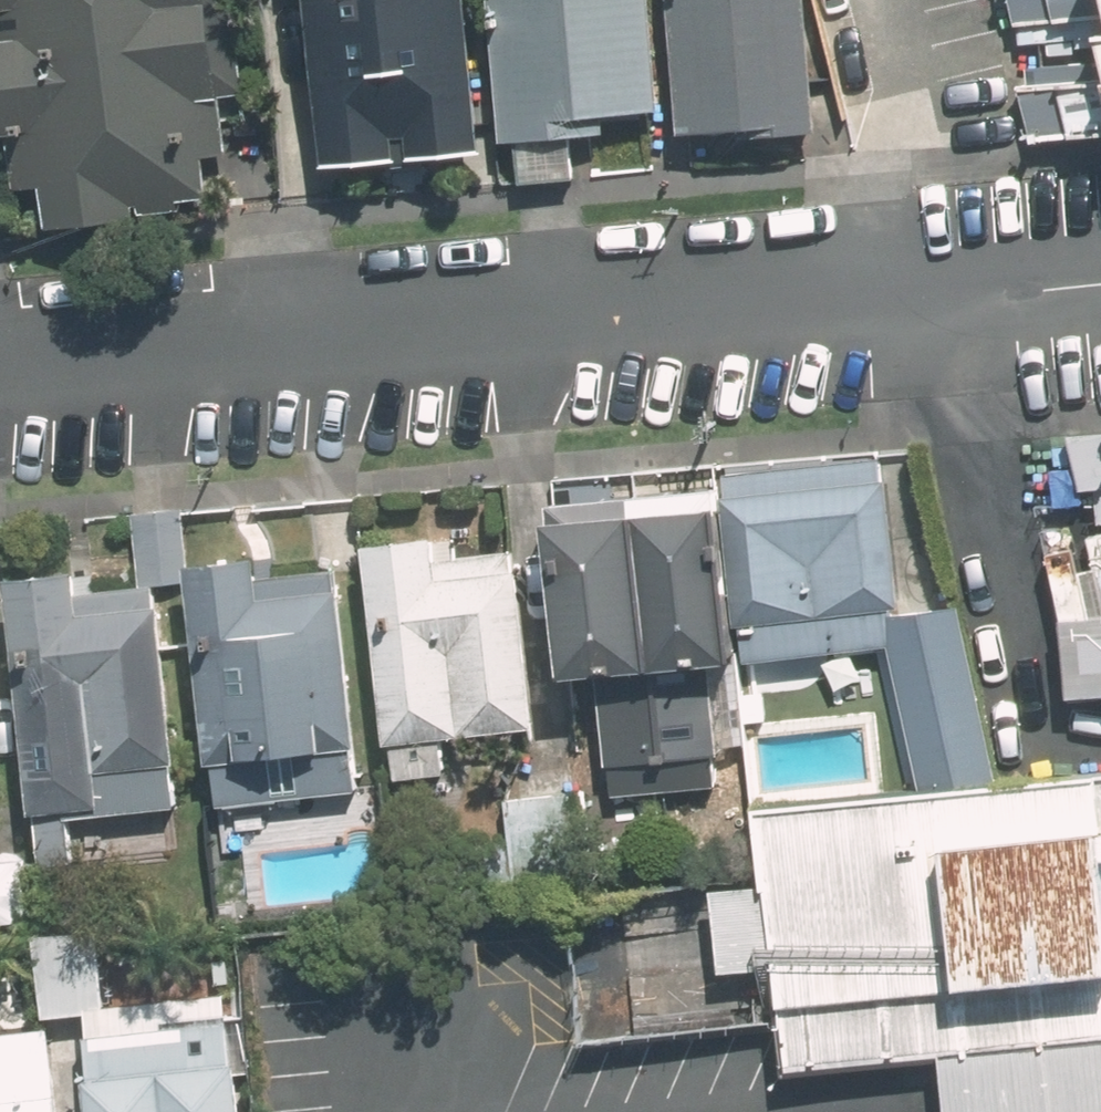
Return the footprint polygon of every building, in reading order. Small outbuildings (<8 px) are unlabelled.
[(6,231),(145,222),(144,208),(216,204),(208,68),(227,67),(223,0),(0,0),(0,39),(68,35),(73,102),(0,106),(0,144),(6,231)] [(319,168),(485,149),(468,0),(300,0),(319,168)] [(507,145),(609,133),(607,117),(668,110),(655,0),(490,0),(507,145)] [(813,121),(805,0),(674,0),(683,130),(813,121)] [(1067,433),(1079,487),(1093,485),(1100,531),(1088,538),(1100,611),(1100,431),(1067,433)] [(899,614),(899,613),(883,468),(717,486),(737,672),(891,655),(910,783),(979,772),(954,606),(899,614)] [(737,672),(717,486),(539,506),(559,688),(588,685),(601,804),(710,792),(698,676),(737,672)] [(167,515),(129,520),(136,581),(83,588),(81,568),(5,578),(8,606),(0,607),(0,621),(22,801),(30,800),(35,865),(185,852),(179,781),(190,781),(167,515)] [(347,562),(371,769),(383,770),(385,793),(452,787),(448,747),(541,739),(524,546),(441,556),(438,531),(345,543),(347,562)] [(371,769),(347,562),(268,571),(266,558),(182,567),(210,811),(354,795),(352,772),(371,769)] [(1061,618),(1067,694),(1100,692),(1100,613),(1061,618)] [(0,621),(0,785),(4,785),(5,802),(22,801),(0,621)] [(92,1111),(257,1111),(250,992),(108,1001),(104,942),(42,946),(46,1019),(86,1017),(92,1111)] [(67,1037),(0,1041),(0,1111),(71,1111),(67,1037)] [(936,1059),(941,1111),(1100,1111),(1100,1042),(936,1059)]
